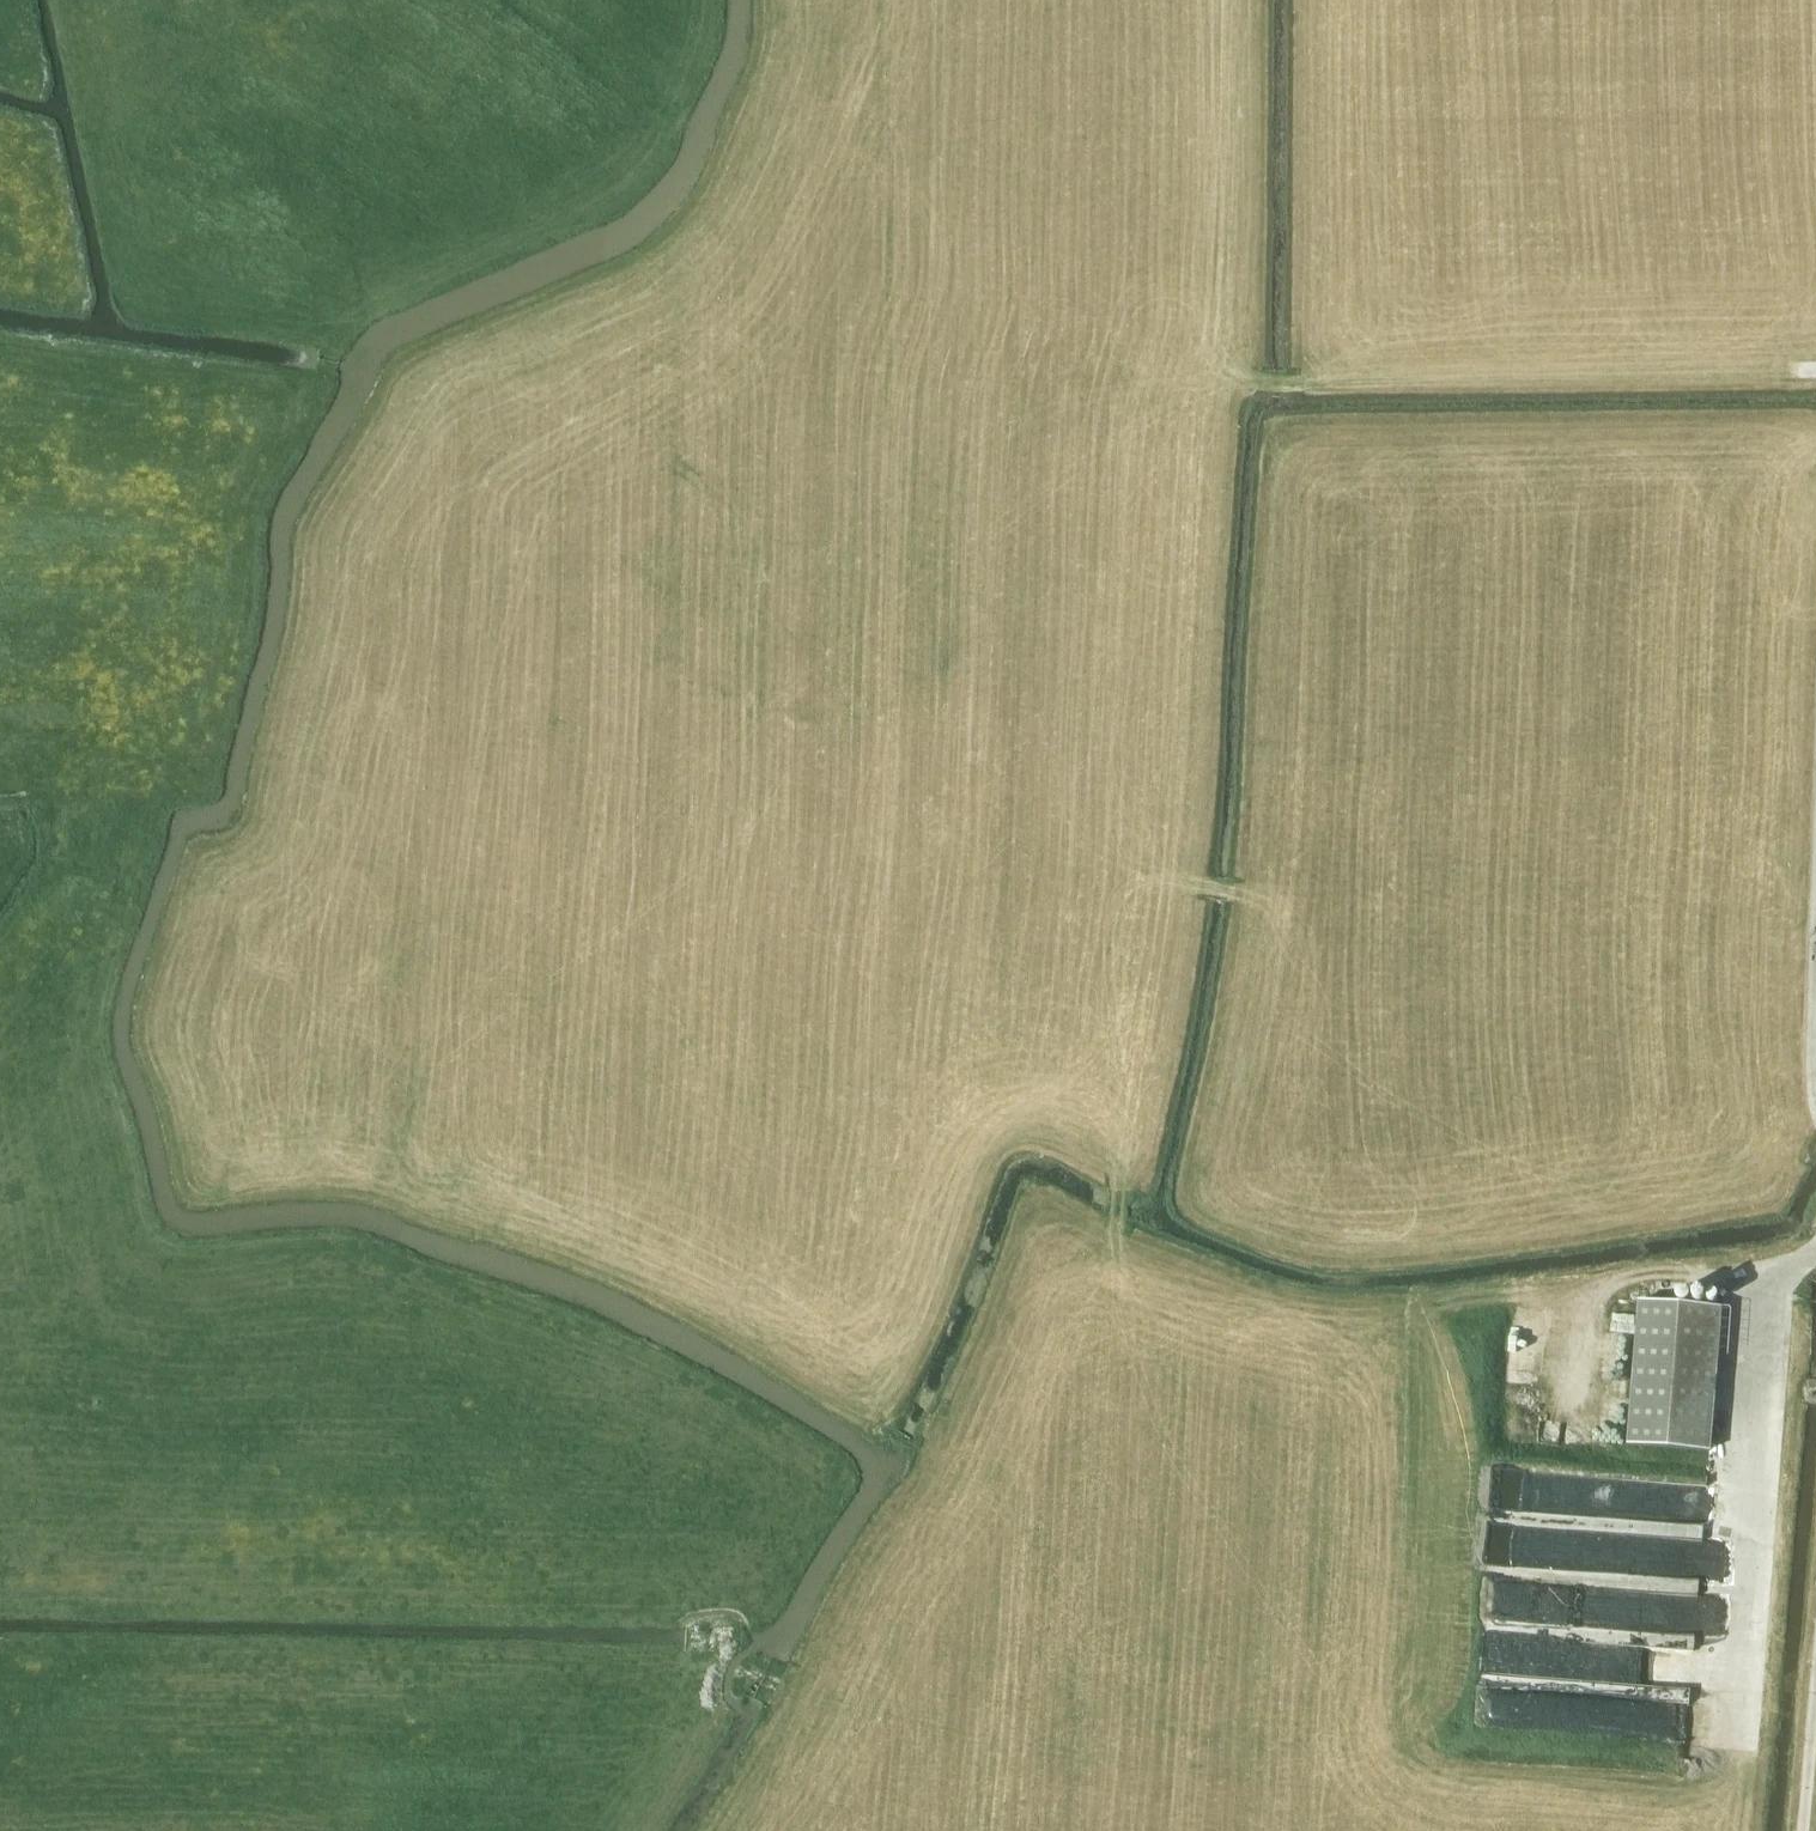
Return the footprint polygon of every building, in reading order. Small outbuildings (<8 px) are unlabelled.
[(1723,1448),(1733,1303),(1648,1297),(1638,1442),(1723,1448)]
